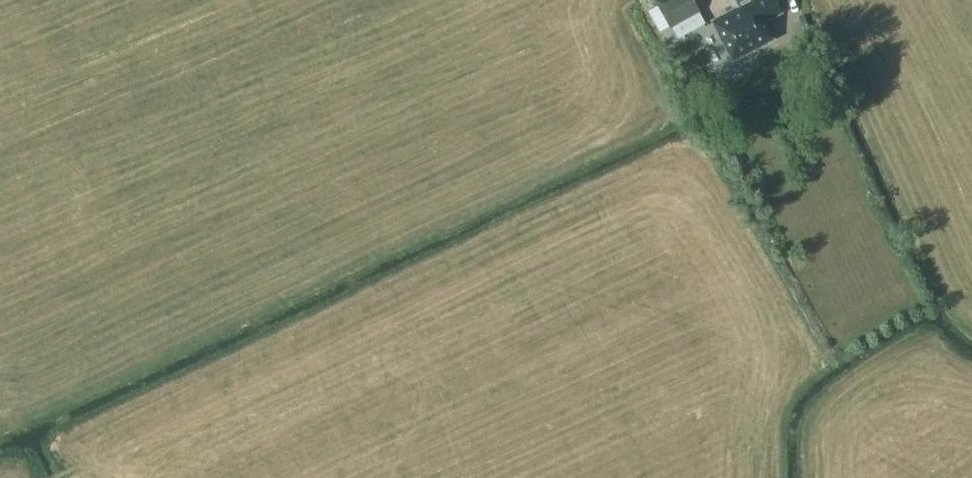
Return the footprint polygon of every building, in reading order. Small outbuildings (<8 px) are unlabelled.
[(699,11),(693,0),(662,0),(656,3),(669,28),(671,27),(677,38),(704,23),(698,12),(699,11)] [(773,0),(733,0),(736,6),(710,20),(731,61),(774,38),(763,19),(779,11),(773,0)] [(736,148),(727,153),(735,169),(744,164),(736,148)]
